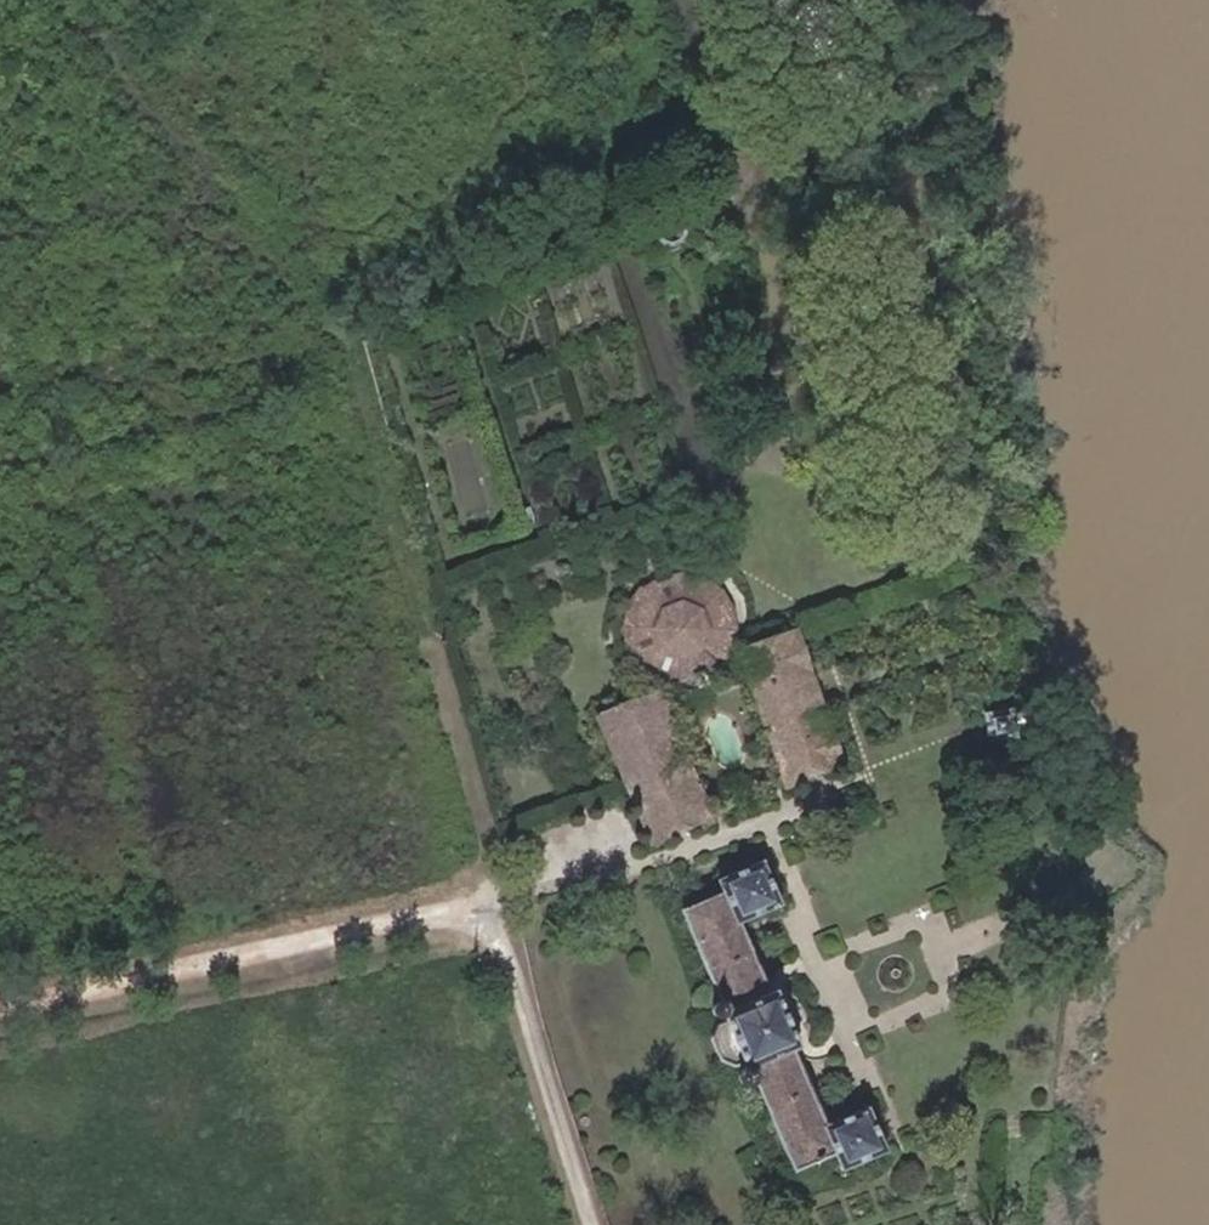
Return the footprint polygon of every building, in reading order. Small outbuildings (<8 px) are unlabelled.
[(734,631),(731,611),(720,591),(681,575),(641,589),(624,628),(628,651),(639,669),(654,676),(677,681),(677,671),(710,659),(716,666),(724,661),(729,653),(734,631)] [(834,765),(792,637),(744,653),(786,781),(834,765)] [(707,816),(654,696),(598,719),(650,840),(707,816)] [(1011,735),(1007,712),(985,716),(989,739),(1011,735)] [(885,1152),(866,1108),(825,1126),(793,1051),(798,1049),(774,991),(768,993),(738,922),(779,905),(760,862),(716,881),(722,893),(680,910),(719,1001),(717,1000),(715,1001),(714,1001),(713,1002),(711,1003),(711,1004),(710,1005),(709,1006),(708,1007),(709,1009),(709,1011),(709,1012),(709,1014),(710,1015),(711,1016),(711,1017),(712,1018),(713,1018),(714,1019),(715,1019),(717,1019),(718,1019),(719,1019),(721,1019),(722,1018),(723,1022),(715,1025),(709,1039),(718,1061),(732,1066),(740,1063),(742,1068),(740,1068),(739,1069),(738,1069),(738,1070),(737,1070),(736,1071),(735,1072),(735,1073),(735,1074),(734,1075),(734,1077),(735,1079),(735,1081),(736,1082),(737,1084),(739,1085),(740,1086),(742,1086),(743,1087),(745,1087),(747,1086),(748,1085),(749,1085),(751,1084),(751,1082),(752,1081),(752,1080),(752,1078),(792,1170),(833,1153),(841,1171),(885,1152)]
